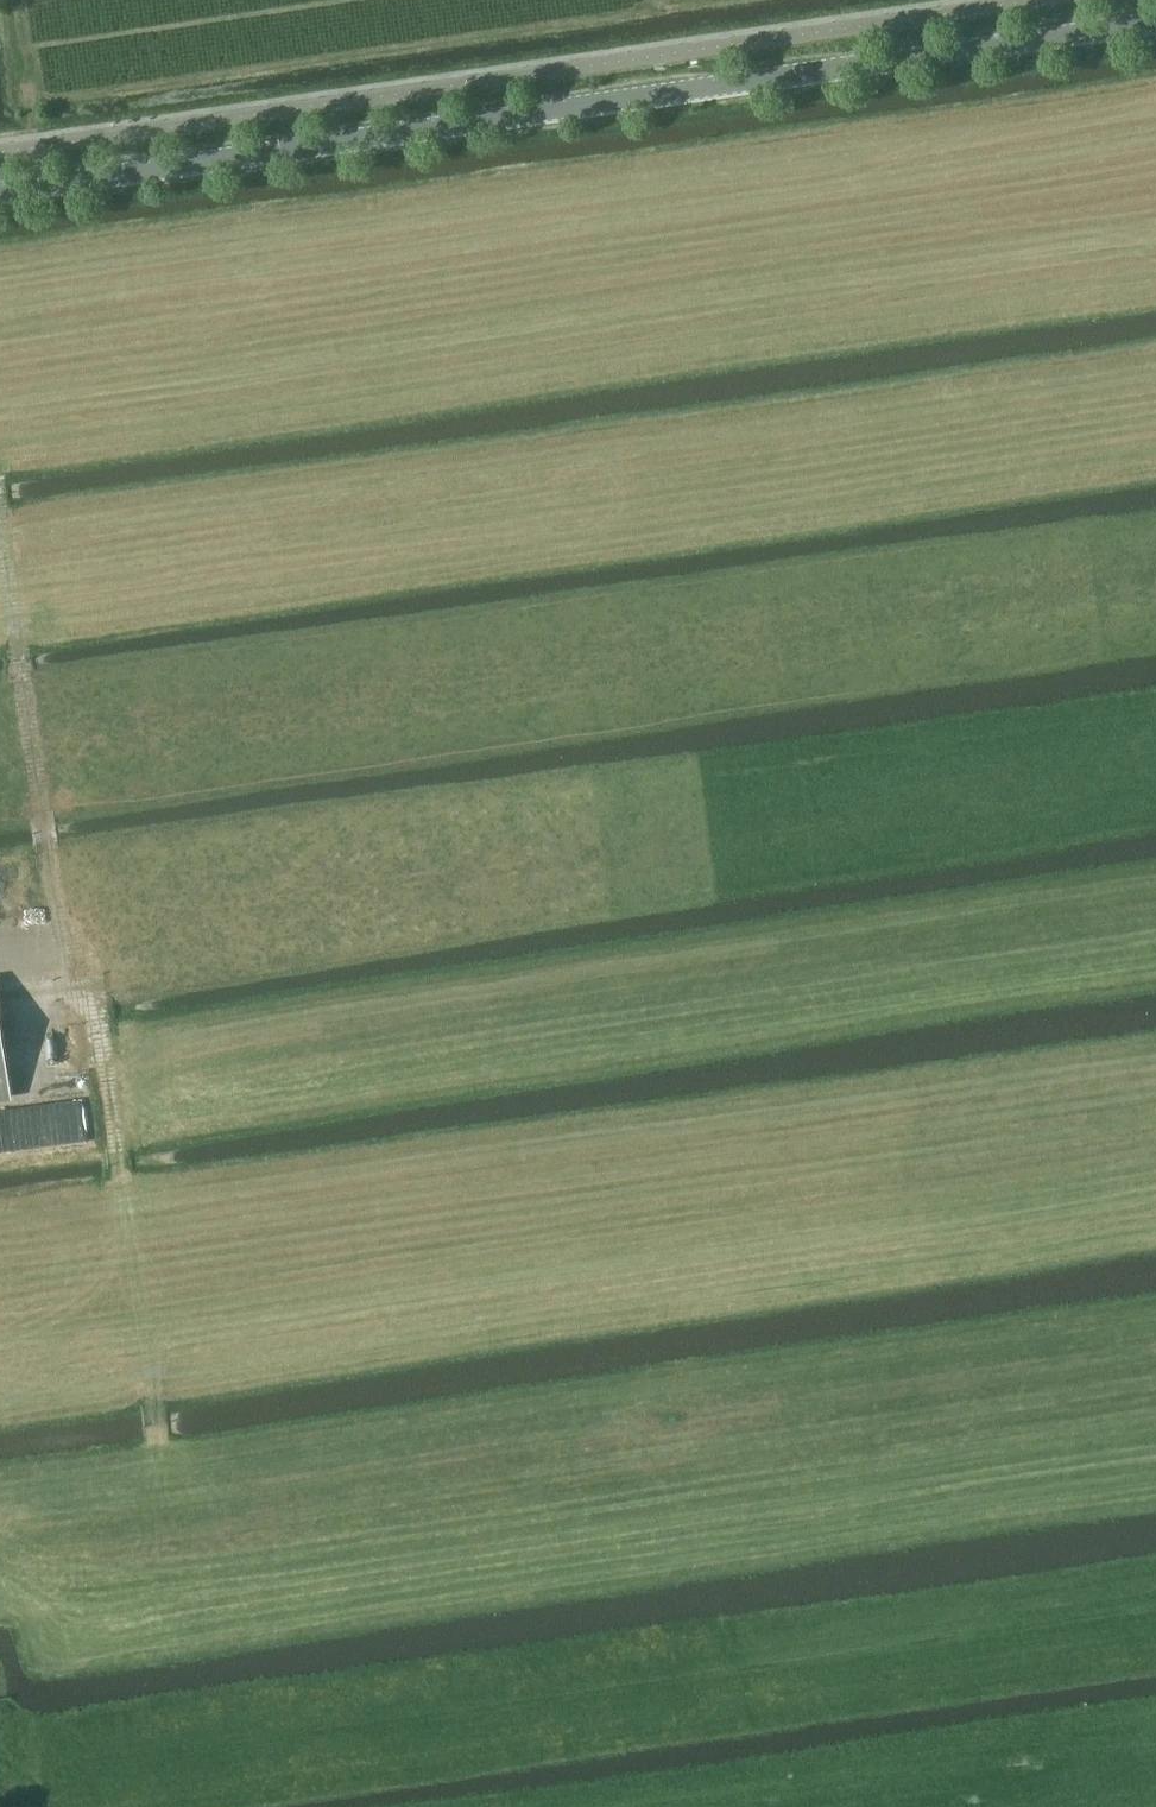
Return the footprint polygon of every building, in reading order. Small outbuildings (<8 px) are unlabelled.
[(11,1096),(0,1015),(0,1098),(11,1096)]
